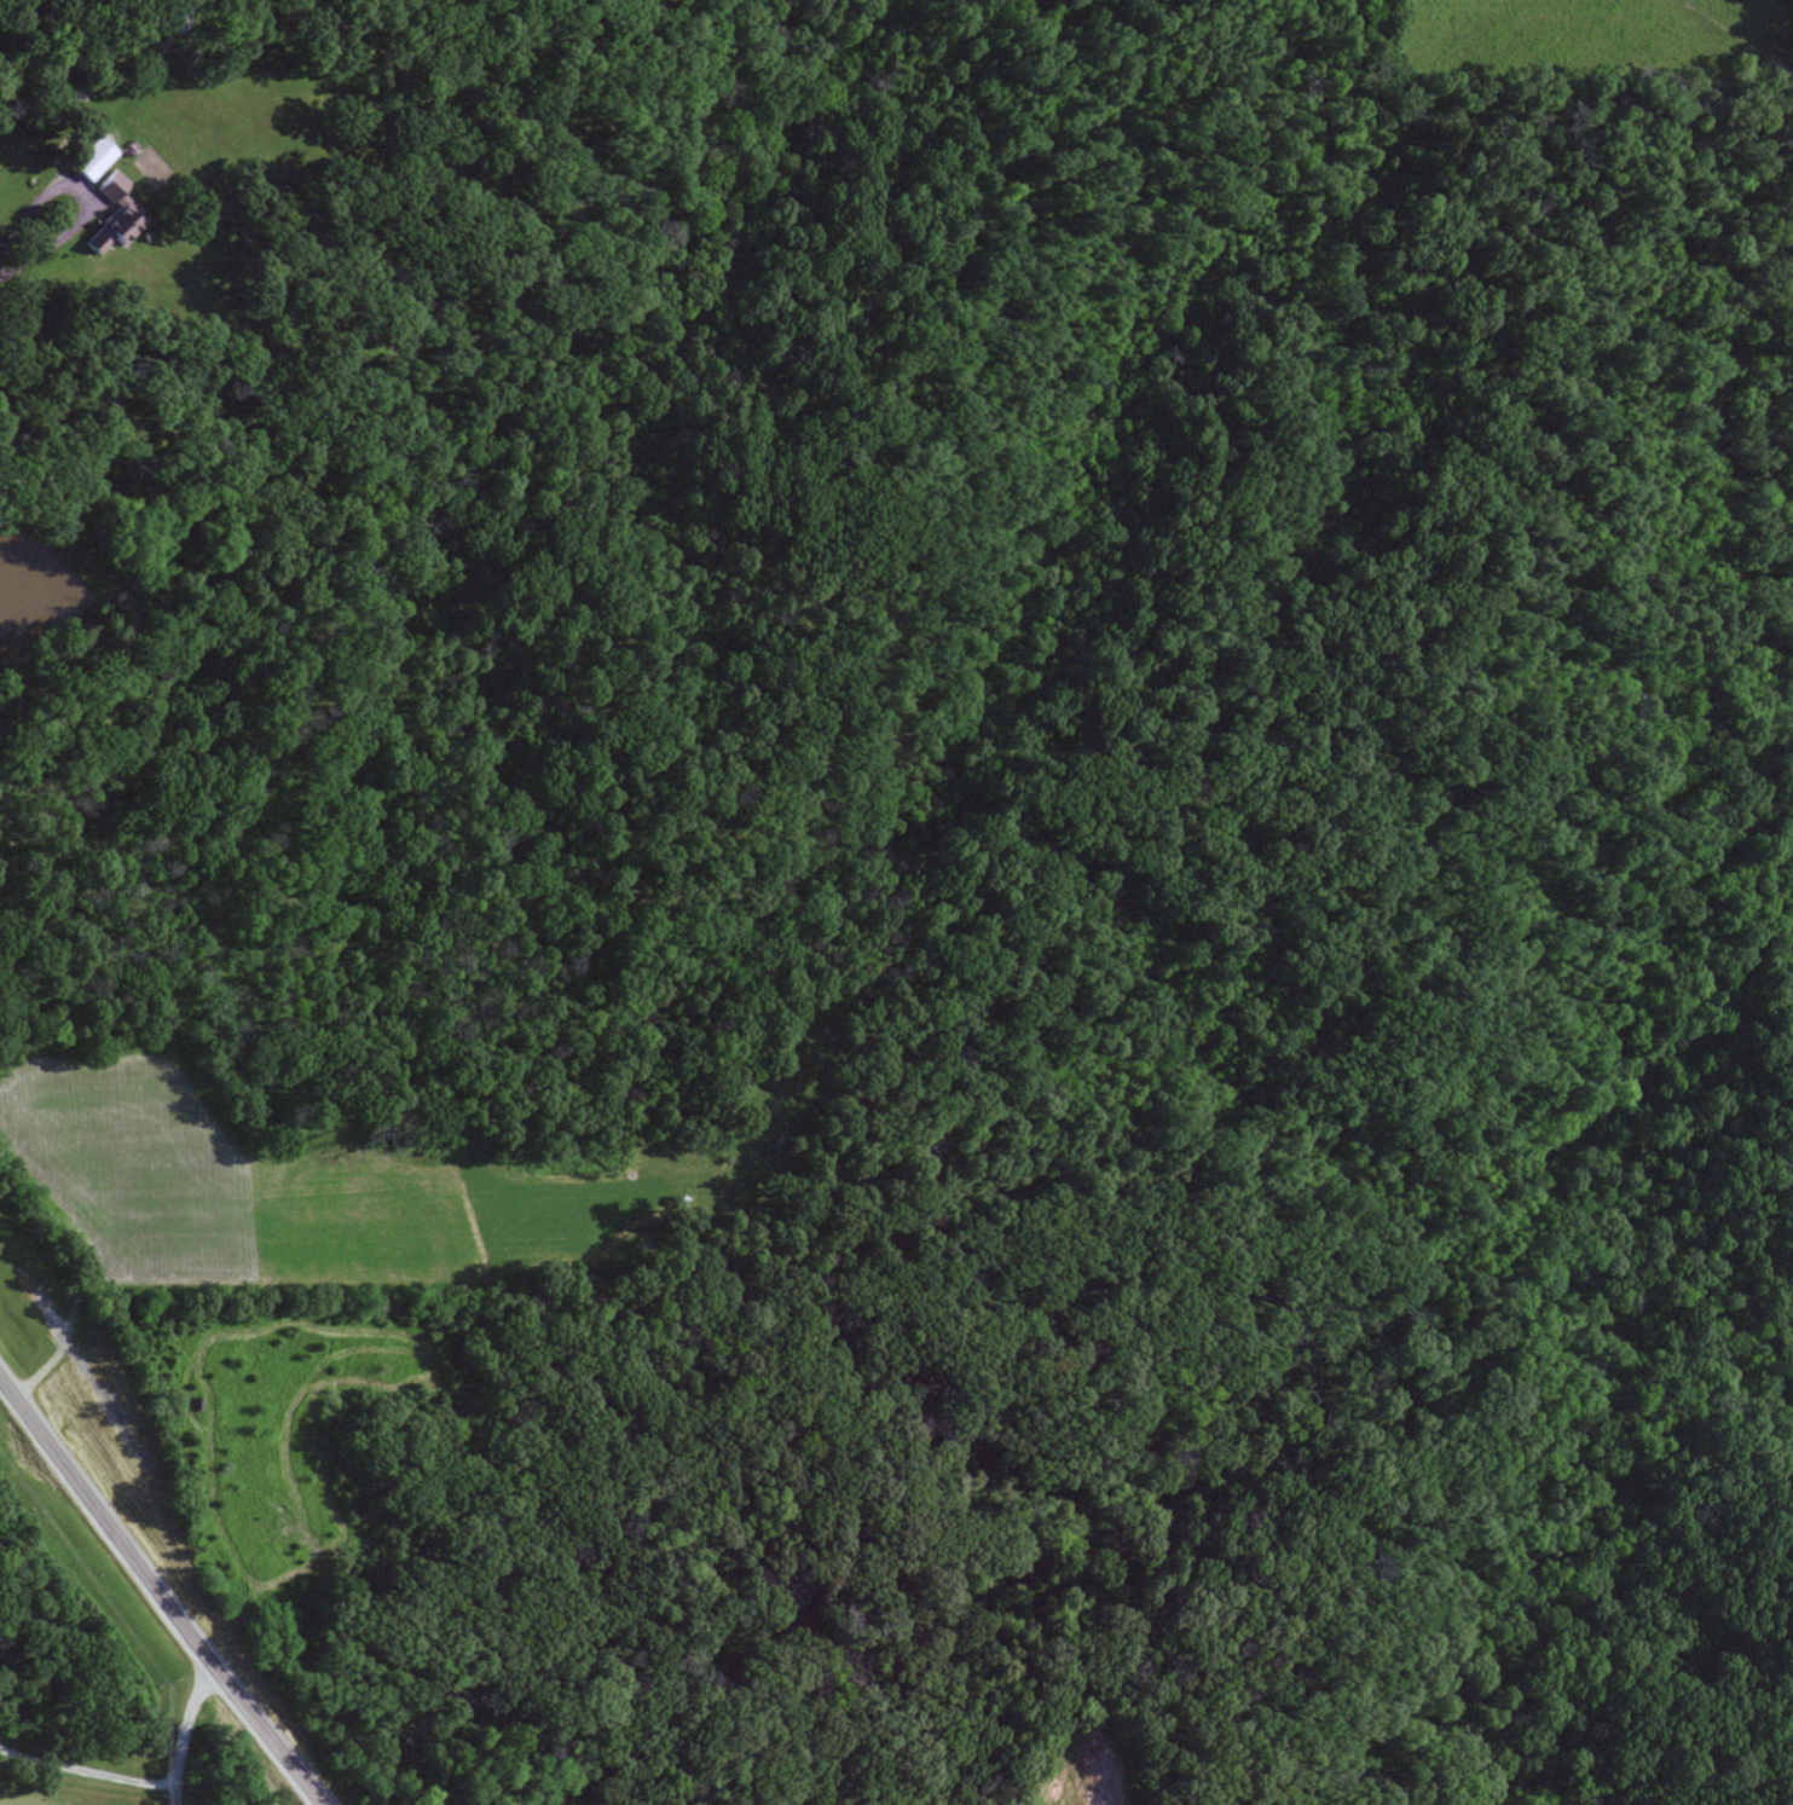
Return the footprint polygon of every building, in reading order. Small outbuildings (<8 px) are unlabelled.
[(74,167),(89,182),(119,151),(104,136),(74,167)]
